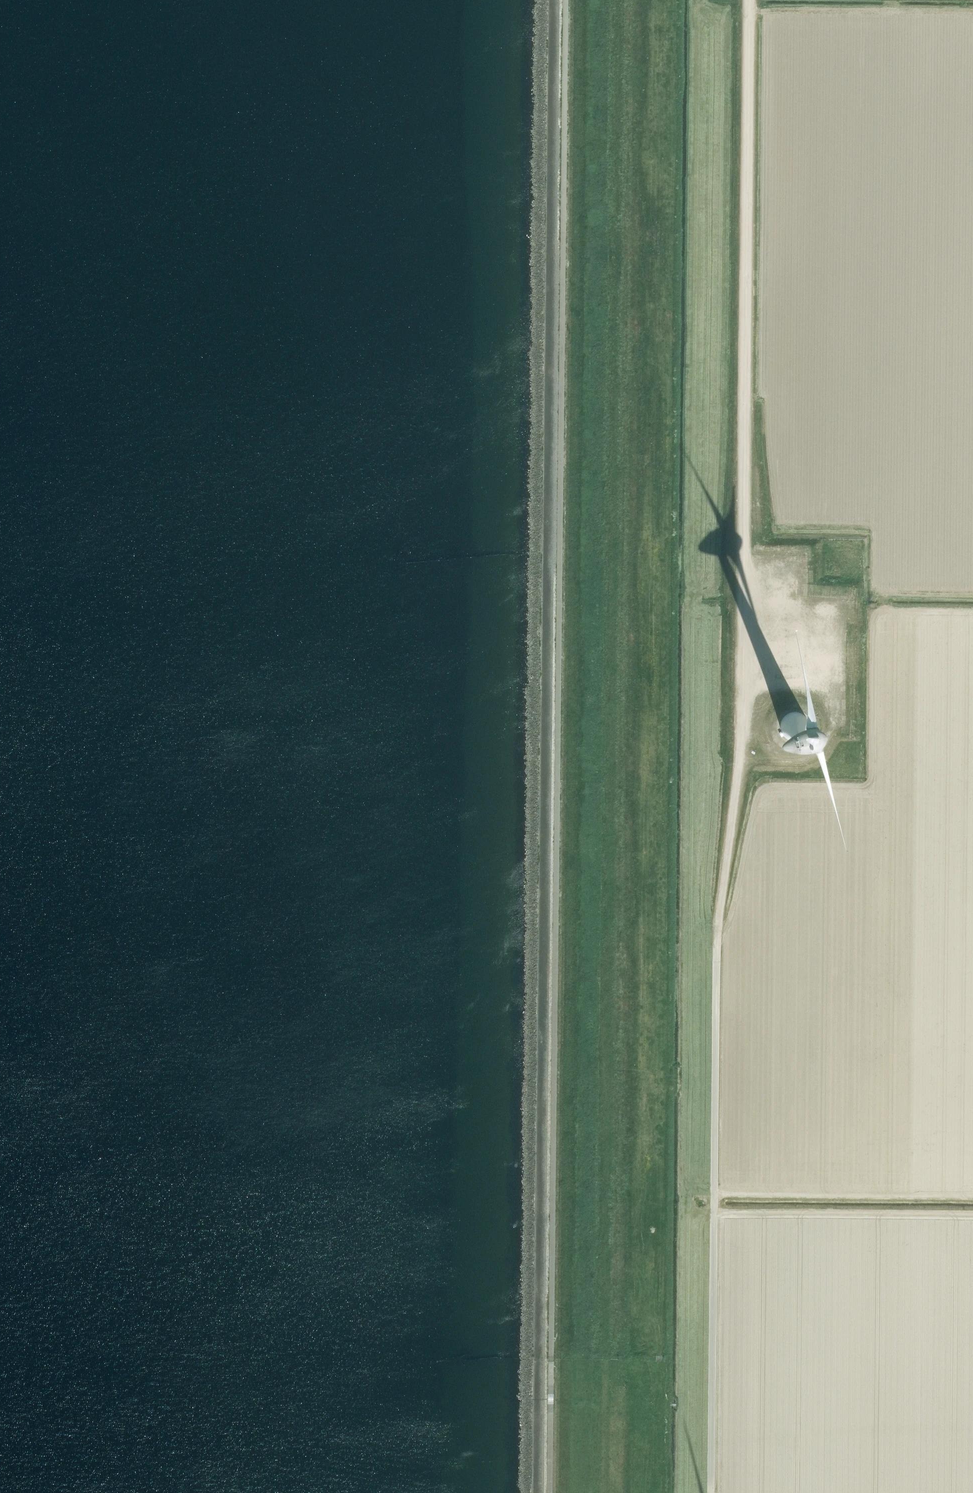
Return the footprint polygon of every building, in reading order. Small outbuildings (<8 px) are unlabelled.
[(779,722),(778,727),(779,731),(781,736),(784,739),(788,742),(792,743),(797,743),(801,742),(805,739),(808,736),(810,731),(811,727),(810,722),(808,718),(805,714),(801,712),(797,710),(792,710),(788,712),(784,714),(781,718),(779,722)]
